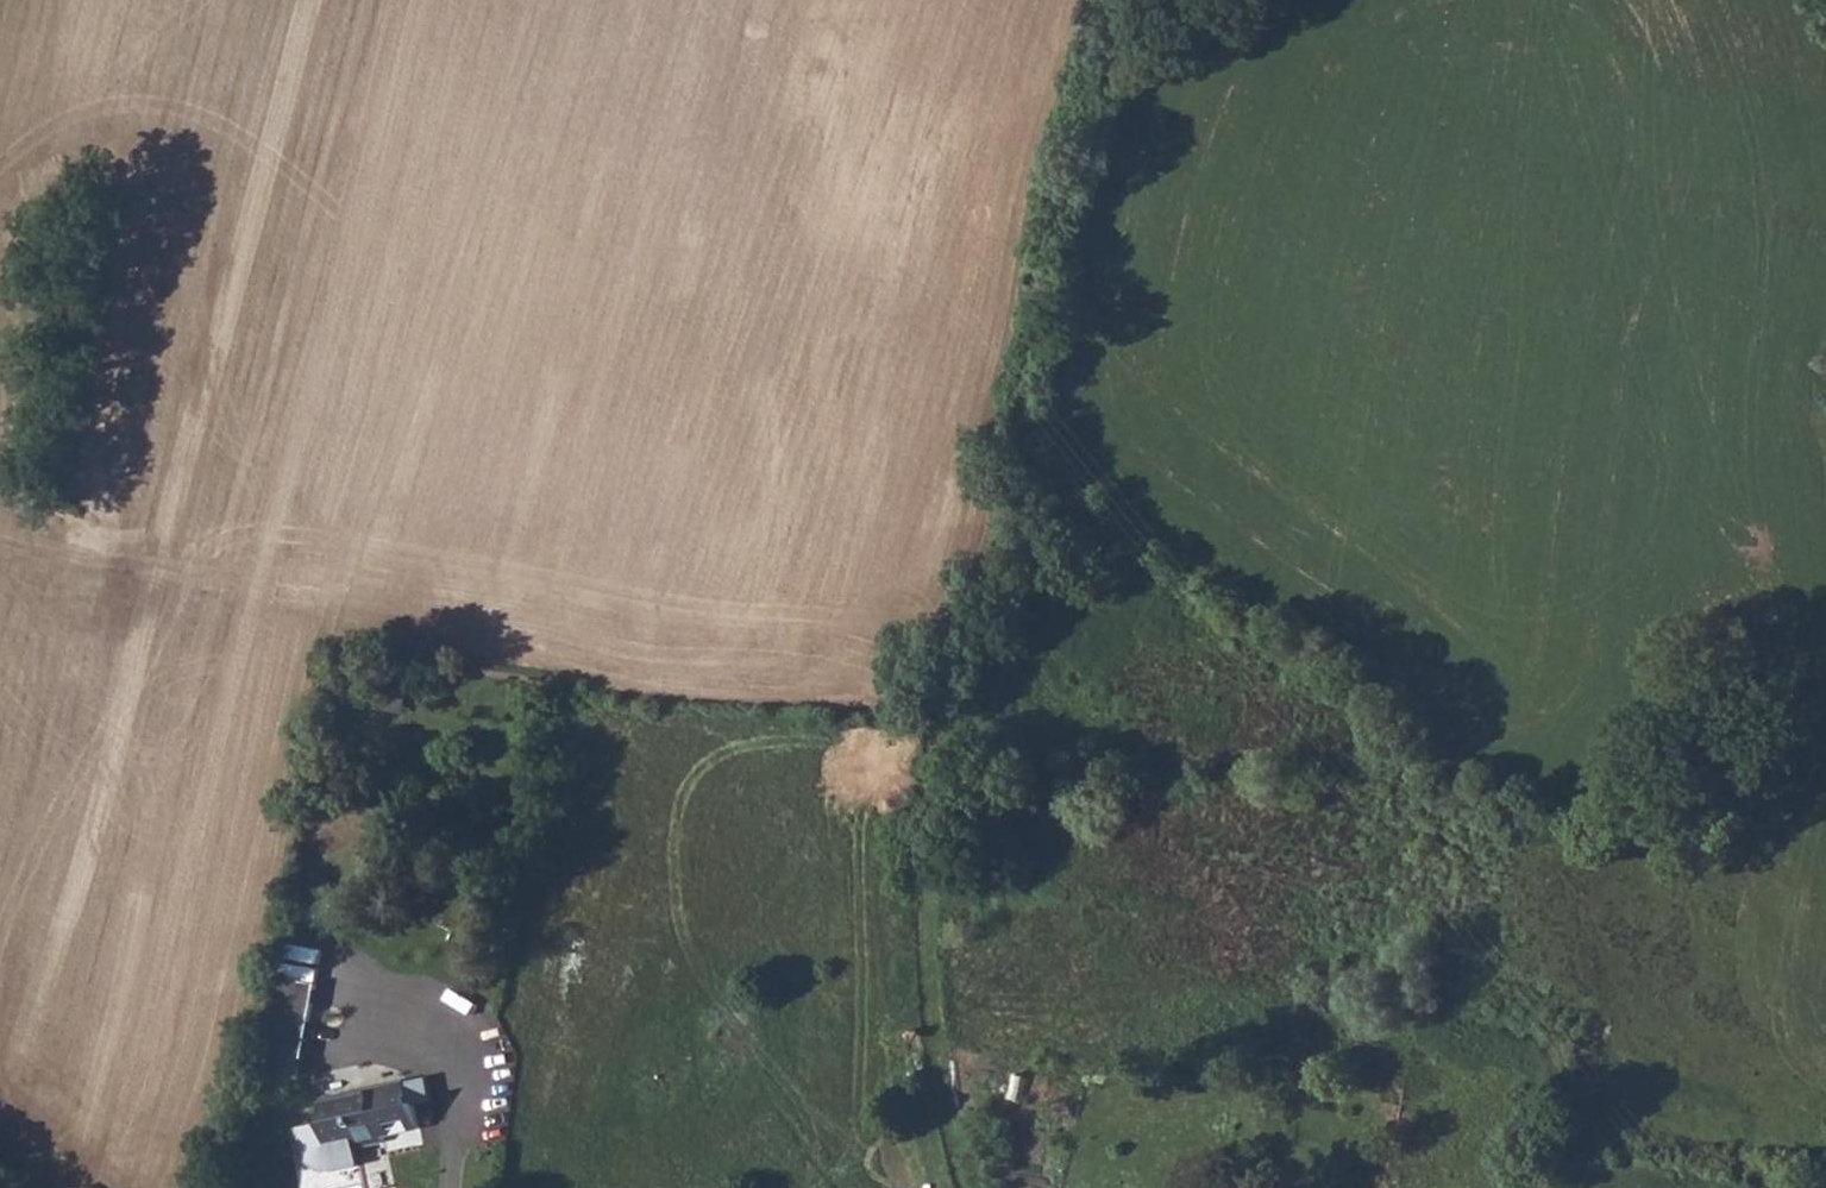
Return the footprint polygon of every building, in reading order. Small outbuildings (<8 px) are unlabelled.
[(310,1006),(315,983),(282,977),(278,1002),(310,1006)] [(303,1053),(310,1006),(278,1002),(271,1048),(303,1053)] [(323,1123),(327,1145),(353,1141),(355,1147),(384,1142),(381,1128),(390,1126),(392,1132),(416,1127),(412,1102),(408,1104),(403,1082),(322,1099),(326,1120),(323,1123)]
